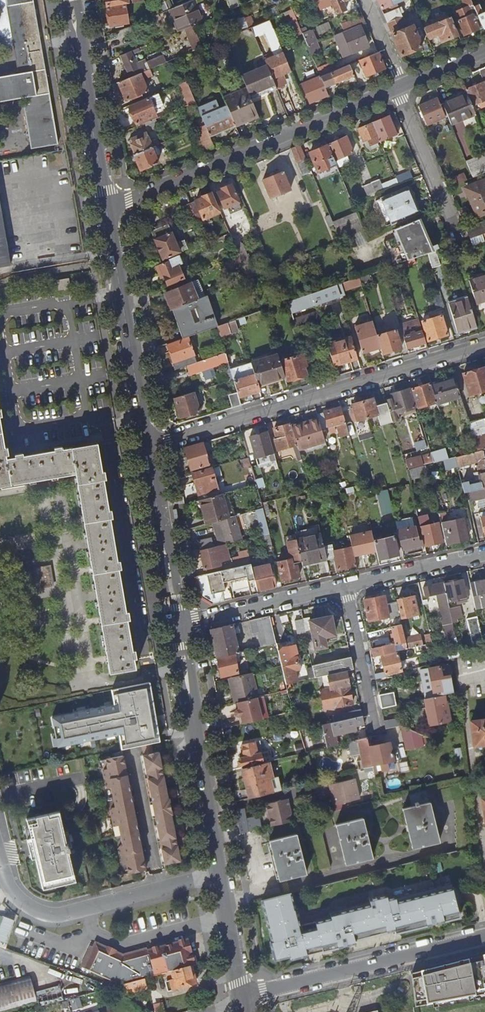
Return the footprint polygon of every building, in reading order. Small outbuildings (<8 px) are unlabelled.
[(6,4),(18,75),(0,79),(0,103),(28,99),(29,105),(24,106),(31,150),(57,146),(50,102),(45,102),(40,71),(45,70),(33,0),(28,0),(6,4)] [(176,7),(170,9),(179,32),(186,29),(194,25),(205,21),(196,0),(193,0),(187,2),(180,5),(176,7)] [(338,14),(348,10),(344,1),(346,0),(332,0),(338,14)] [(382,9),(394,4),(395,7),(398,6),(397,3),(405,0),(378,0),(382,9)] [(466,8),(455,13),(465,37),(483,29),(475,8),(471,0),(463,0),(466,8)] [(108,8),(111,26),(129,22),(126,5),(108,8)] [(483,29),(484,30),(484,14),(481,5),(475,8),(483,29)] [(403,9),(385,16),(388,23),(402,17),(401,14),(404,13),(403,9)] [(261,15),(246,21),(249,28),(252,27),(264,22),(261,15)] [(342,26),(344,32),(361,25),(366,23),(364,16),(357,19),(351,22),(342,26)] [(388,23),(402,57),(422,48),(414,26),(407,29),(402,17),(388,23)] [(424,30),(428,39),(439,35),(442,43),(459,36),(452,18),(424,30)] [(267,65),(277,87),(284,84),(281,76),(292,71),(270,20),(264,22),(252,27),(256,36),(260,35),(267,32),(277,56),(273,57),(272,54),(269,55),(266,48),(261,50),(267,65)] [(186,29),(195,51),(203,47),(194,25),(186,29)] [(344,32),(353,54),(369,47),(361,25),(344,32)] [(295,29),(302,44),(307,42),(302,31),(300,26),(295,29)] [(302,31),(307,42),(309,47),(314,45),(307,29),(302,31)] [(121,56),(131,78),(141,74),(143,72),(151,69),(167,63),(164,55),(147,62),(145,59),(136,62),(132,52),(121,56)] [(361,60),(367,77),(386,69),(379,53),(361,60)] [(334,62),(318,69),(321,77),(338,70),(334,62)] [(267,65),(242,75),(247,87),(251,96),(266,89),(268,93),(278,89),(277,87),(267,65)] [(338,70),(321,77),(327,90),(336,86),(335,84),(354,76),(350,65),(338,70)] [(143,72),(146,79),(153,76),(151,69),(143,72)] [(131,78),(119,83),(126,100),(135,96),(137,99),(143,96),(141,94),(148,91),(141,74),(131,78)] [(303,85),(311,103),(329,95),(327,90),(321,77),(303,85)] [(473,106),(479,103),(481,109),(484,107),(484,82),(467,89),(468,92),(473,106)] [(224,97),(236,126),(259,116),(251,96),(247,87),(224,97)] [(443,103),(453,126),(477,116),(473,106),(468,92),(443,103)] [(198,105),(204,120),(206,125),(211,137),(236,126),(224,97),(217,100),(214,93),(206,96),(196,100),(196,102),(198,105)] [(280,96),(289,117),(297,114),(288,93),(280,96)] [(130,106),(137,124),(157,116),(149,98),(130,106)] [(420,107),(428,125),(446,117),(438,98),(420,107)] [(190,108),(193,115),(195,114),(198,123),(204,120),(198,105),(190,108)] [(374,124),(381,141),(397,135),(390,116),(374,124)] [(360,130),(365,142),(369,140),(371,146),(379,142),(381,141),(374,124),(360,130)] [(194,130),(204,153),(216,148),(211,137),(206,125),(200,127),(194,130)] [(147,134),(131,141),(136,155),(153,148),(147,134)] [(329,146),(337,165),(339,169),(346,166),(343,158),(354,153),(347,137),(329,146)] [(365,142),(367,148),(371,151),(380,147),(379,142),(371,146),(369,140),(365,142)] [(292,149),(303,174),(310,171),(305,159),(306,159),(300,145),(292,149)] [(135,155),(141,170),(159,162),(157,156),(159,155),(156,146),(153,148),(136,155),(135,155)] [(311,153),(319,172),(337,165),(329,146),(311,153)] [(474,178),(484,173),(484,156),(468,163),(474,178)] [(410,171),(397,177),(398,180),(400,185),(414,179),(410,171)] [(264,181),(272,199),(292,191),(284,172),(264,181)] [(453,179),(456,185),(468,180),(465,174),(453,179)] [(372,183),(377,195),(385,191),(380,179),(372,182),(372,183)] [(479,217),(484,215),(484,180),(468,188),(471,195),(470,196),(479,217)] [(365,186),(369,198),(377,195),(372,183),(365,186)] [(228,207),(231,215),(242,210),(239,201),(232,185),(222,189),(223,191),(219,194),(225,208),(228,207)] [(377,202),(386,221),(417,208),(413,200),(414,199),(415,199),(415,198),(415,197),(415,195),(415,194),(414,193),(413,192),(412,191),(411,191),(409,191),(408,188),(377,202)] [(190,204),(196,218),(200,228),(206,225),(204,219),(209,217),(211,216),(221,211),(213,193),(203,197),(203,198),(190,204)] [(0,200),(0,270),(12,268),(0,200)] [(181,208),(187,222),(196,218),(190,204),(181,208)] [(417,208),(386,221),(388,227),(419,213),(417,208)] [(336,225),(342,240),(346,238),(365,230),(357,211),(335,222),(336,225)] [(327,217),(331,227),(336,225),(335,222),(332,215),(327,217)] [(385,242),(395,265),(402,262),(408,261),(415,258),(429,253),(435,251),(422,218),(396,229),(398,236),(385,242)] [(471,238),(472,238),(484,234),(484,222),(467,228),(471,238)] [(152,232),(164,260),(188,249),(185,241),(177,244),(168,225),(152,232)] [(346,238),(351,251),(370,242),(370,240),(365,230),(346,238)] [(474,244),(484,241),(484,238),(484,234),(472,238),(474,244)] [(240,257),(244,266),(250,278),(257,275),(243,243),(236,247),(240,257)] [(429,253),(434,268),(442,266),(437,251),(435,251),(429,253)] [(158,267),(163,279),(166,278),(169,284),(185,277),(180,264),(183,263),(180,256),(170,260),(170,261),(158,267)] [(227,262),(230,268),(232,267),(234,270),(244,266),(240,257),(227,262)] [(402,262),(395,265),(383,269),(385,275),(404,268),(402,262)] [(469,277),(471,280),(484,275),(484,271),(469,277)] [(477,300),(484,298),(484,275),(471,280),(477,300)] [(350,280),(353,288),(362,285),(360,277),(350,280)] [(69,279),(57,281),(58,291),(71,289),(70,284),(69,279)] [(341,284),(343,291),(353,288),(350,280),(341,284)] [(199,281),(192,284),(198,300),(206,297),(199,281)] [(167,293),(174,310),(198,300),(192,284),(167,293)] [(289,302),(297,325),(320,317),(322,323),(326,322),(324,315),(320,316),(318,311),(298,318),(296,311),(344,294),(343,291),(341,284),(313,294),(289,302)] [(434,298),(438,310),(446,307),(442,295),(434,298)] [(198,300),(174,310),(183,339),(189,337),(215,328),(207,305),(211,304),(208,296),(206,297),(198,300)] [(450,304),(459,332),(478,327),(469,298),(450,304)] [(207,305),(215,328),(218,327),(219,326),(211,304),(207,305)] [(444,316),(423,321),(429,340),(450,335),(444,316)] [(401,325),(408,348),(427,342),(420,319),(401,325)] [(218,327),(221,336),(239,330),(236,320),(219,326),(218,327)] [(356,327),(364,353),(382,348),(378,335),(374,322),(356,327)] [(378,335),(382,348),(384,354),(403,348),(397,329),(378,335)] [(168,344),(177,370),(188,366),(198,362),(189,337),(183,339),(168,344)] [(328,344),(335,366),(359,358),(352,337),(328,344)] [(226,352),(198,362),(188,366),(191,375),(224,363),(226,366),(224,367),(229,381),(234,380),(231,369),(226,352)] [(252,363),(259,386),(286,377),(279,353),(252,361),(252,363)] [(282,361),(288,380),(308,375),(306,369),(308,368),(304,354),(282,361)] [(231,369),(234,380),(238,392),(240,398),(261,391),(259,386),(252,363),(231,369)] [(471,395),(484,391),(484,367),(464,374),(471,395)] [(432,384),(438,403),(462,397),(455,377),(432,384)] [(413,389),(418,409),(438,403),(432,384),(413,389)] [(388,402),(393,420),(400,418),(399,414),(416,408),(410,389),(393,395),(394,399),(387,400),(388,402)] [(175,398),(181,417),(200,411),(194,392),(175,398)] [(229,395),(233,408),(242,405),(240,398),(238,392),(229,395)] [(363,402),(368,418),(379,415),(382,425),(393,421),(393,420),(388,402),(376,406),(374,399),(363,402)] [(368,418),(363,402),(353,404),(354,408),(351,409),(354,422),(368,418)] [(318,414),(319,419),(322,429),(329,427),(330,433),(336,432),(335,427),(338,426),(341,438),(350,436),(343,413),(341,407),(318,414)] [(416,408),(399,414),(400,418),(417,413),(416,408)] [(293,428),(298,445),(299,449),(326,442),(322,429),(319,419),(309,422),(310,423),(293,428)] [(478,451),(484,450),(484,449),(484,419),(470,423),(478,451)] [(275,439),(278,451),(294,446),(298,445),(293,428),(292,427),(291,424),(274,428),(277,439),(275,439)] [(74,475),(75,481),(76,484),(81,516),(83,523),(85,539),(87,550),(90,566),(91,573),(94,589),(96,601),(99,617),(100,625),(106,656),(109,675),(135,671),(134,661),(136,661),(135,652),(132,653),(127,622),(130,622),(128,614),(126,614),(118,572),(121,572),(120,563),(117,564),(109,520),(112,519),(111,512),(108,512),(103,480),(105,480),(103,471),(101,472),(96,445),(70,449),(62,451),(61,448),(52,450),(53,452),(21,458),(21,456),(14,457),(14,459),(6,461),(5,457),(8,457),(7,449),(4,450),(0,426),(0,488),(74,475)] [(250,437),(256,458),(269,454),(272,465),(277,463),(268,432),(250,437)] [(416,444),(418,451),(428,448),(426,441),(416,444)] [(185,448),(191,469),(209,464),(203,443),(185,448)] [(432,452),(435,463),(455,458),(451,447),(432,452)] [(483,482),(470,485),(469,482),(463,483),(465,492),(467,492),(484,488),(484,453),(484,450),(478,451),(457,457),(459,466),(478,461),(483,482)] [(422,458),(424,466),(428,465),(432,464),(432,463),(430,456),(422,458)] [(407,462),(410,470),(424,466),(422,458),(422,457),(407,462)] [(241,460),(243,467),(252,465),(250,458),(241,460)] [(444,463),(447,471),(457,469),(455,460),(444,463)] [(252,466),(257,484),(258,488),(266,486),(260,464),(252,466)] [(408,470),(410,480),(431,475),(428,465),(424,466),(410,470),(408,470)] [(201,484),(204,493),(218,489),(212,469),(193,474),(196,485),(201,484)] [(469,501),(484,498),(484,488),(467,492),(469,501)] [(260,493),(263,503),(277,500),(275,489),(260,493)] [(377,492),(383,515),(394,513),(388,489),(377,492)] [(205,515),(207,524),(213,523),(229,518),(222,494),(203,500),(207,515),(205,515)] [(259,510),(264,535),(270,534),(270,533),(264,508),(259,510)] [(439,511),(447,545),(468,540),(464,521),(449,524),(445,510),(439,511)] [(419,517),(421,528),(431,526),(428,514),(419,517)] [(213,523),(220,546),(227,544),(244,540),(238,516),(229,518),(213,523)] [(421,528),(426,547),(444,543),(440,524),(431,526),(421,528)] [(373,532),(377,551),(379,559),(400,554),(395,536),(385,538),(385,536),(382,536),(382,539),(378,540),(375,526),(372,526),(373,532)] [(398,531),(404,555),(424,550),(422,540),(419,540),(415,527),(398,531)] [(351,537),(353,548),(355,557),(377,551),(373,532),(351,537)] [(263,536),(266,549),(273,547),(270,534),(264,535),(263,536)] [(297,540),(303,562),(304,565),(328,560),(325,547),(322,534),(297,540)] [(278,563),(282,581),(301,576),(298,566),(294,567),(294,564),(303,562),(297,540),(296,535),(287,537),(292,559),(278,563)] [(199,541),(200,550),(214,547),(211,538),(199,541)] [(200,550),(204,569),(221,565),(220,561),(230,558),(227,544),(220,546),(214,547),(200,550)] [(336,558),(339,570),(357,566),(355,557),(353,548),(335,552),(333,545),(325,547),(328,560),(336,558)] [(232,558),(234,568),(252,564),(249,554),(239,557),(232,558)] [(47,564),(31,573),(40,588),(56,579),(47,564)] [(197,577),(202,596),(214,604),(224,601),(223,596),(232,594),(229,581),(231,580),(234,591),(250,587),(252,595),(259,594),(258,591),(253,569),(252,564),(234,568),(197,577)] [(253,569),(258,591),(278,586),(275,575),(274,575),(271,564),(253,569)] [(445,583),(449,602),(460,599),(461,603),(469,601),(464,579),(445,583)] [(476,608),(484,606),(484,581),(471,584),(476,608)] [(437,595),(444,626),(454,624),(454,623),(450,608),(449,602),(445,583),(425,587),(427,596),(437,595)] [(366,600),(371,620),(390,616),(386,596),(366,600)] [(399,600),(403,617),(420,614),(416,596),(399,600)] [(462,606),(450,608),(454,623),(459,622),(458,620),(465,618),(462,606)] [(259,632),(262,647),(277,643),(270,616),(250,621),(253,634),(259,632)] [(467,619),(473,646),(484,644),(478,616),(467,619)] [(304,620),(306,633),(307,634),(312,633),(314,642),(308,643),(311,655),(317,653),(317,650),(327,647),(326,642),(330,641),(329,637),(335,635),(332,617),(311,621),(310,619),(304,620)] [(296,621),(299,634),(306,633),(304,620),(296,621)] [(211,630),(217,658),(218,657),(239,652),(235,633),(240,632),(239,627),(237,627),(236,624),(211,630)] [(393,627),(397,645),(401,644),(403,650),(405,650),(408,649),(407,640),(403,624),(393,627)] [(444,626),(447,640),(457,638),(454,624),(444,626)] [(423,636),(407,640),(408,649),(425,645),(423,636)] [(373,649),(374,657),(396,652),(394,644),(373,649)] [(425,645),(408,649),(405,650),(406,653),(428,648),(428,644),(425,645)] [(475,653),(484,651),(484,647),(484,644),(473,646),(475,653)] [(278,650),(282,665),(287,684),(297,682),(295,673),(299,672),(299,669),(297,657),(298,656),(296,646),(278,650)] [(218,657),(221,676),(238,673),(236,663),(241,662),(240,657),(247,655),(246,651),(239,652),(218,657)] [(448,654),(449,660),(454,659),(462,657),(460,651),(448,654)] [(375,675),(376,680),(387,677),(386,675),(402,671),(398,653),(382,657),(386,672),(375,675)] [(315,667),(317,677),(322,676),(328,675),(346,670),(354,669),(352,659),(340,662),(340,661),(315,667)] [(430,668),(435,697),(446,694),(450,693),(449,687),(452,686),(450,675),(452,675),(450,668),(449,668),(449,665),(430,668)] [(328,675),(331,688),(349,684),(346,670),(328,675)] [(229,678),(235,702),(238,702),(257,697),(258,697),(252,673),(229,678)] [(322,676),(325,689),(331,688),(328,675),(322,676)] [(164,741),(151,681),(113,689),(116,702),(51,715),(58,748),(119,736),(122,750),(141,746),(151,744),(164,741)] [(320,690),(324,708),(353,703),(349,684),(331,688),(325,689),(320,690)] [(383,707),(397,704),(395,691),(380,693),(383,707)] [(425,699),(426,708),(428,707),(432,725),(451,721),(446,694),(435,697),(425,699)] [(257,697),(238,702),(240,709),(237,710),(235,712),(236,715),(239,716),(241,715),(243,723),(263,719),(257,697)] [(349,712),(350,719),(363,716),(362,709),(349,712)] [(323,729),(327,744),(336,741),(333,731),(357,726),(365,725),(363,716),(350,719),(322,725),(323,729)] [(475,746),(484,744),(484,720),(472,721),(475,746)] [(400,723),(401,731),(413,729),(411,721),(400,723)] [(386,726),(387,733),(401,731),(400,723),(386,726)] [(322,725),(301,731),(302,735),(323,729),(322,725)] [(396,734),(399,746),(402,745),(404,752),(415,749),(411,731),(396,734)] [(358,761),(360,769),(363,768),(374,765),(369,746),(367,738),(350,742),(353,756),(361,754),(363,760),(358,761)] [(240,757),(243,768),(264,763),(261,753),(263,752),(261,741),(242,746),(245,756),(240,757)] [(369,746),(374,765),(375,770),(376,773),(376,777),(380,776),(378,769),(377,764),(380,763),(381,768),(382,770),(390,768),(388,763),(393,762),(392,760),(394,760),(390,742),(372,746),(369,746)] [(141,746),(143,756),(153,754),(151,744),(141,746)] [(160,844),(174,841),(170,815),(171,815),(168,799),(167,799),(158,753),(153,754),(143,756),(160,844)] [(140,849),(144,848),(127,755),(123,756),(140,849)] [(118,855),(140,849),(123,756),(106,759),(107,769),(104,769),(102,772),(105,787),(108,788),(111,788),(114,807),(111,808),(110,810),(112,826),(115,827),(118,827),(121,846),(118,847),(116,848),(118,855)] [(157,845),(160,844),(143,756),(140,757),(157,845)] [(243,768),(250,798),(282,790),(278,777),(274,778),(269,762),(264,763),(243,768)] [(343,782),(348,802),(359,799),(355,779),(343,782)] [(330,785),(334,805),(348,802),(343,782),(330,785)] [(439,791),(442,804),(454,801),(451,788),(439,791)] [(409,832),(413,849),(440,842),(428,789),(409,793),(412,807),(404,809),(408,826),(407,826),(408,832),(409,832)] [(267,804),(272,826),(293,821),(288,799),(267,804)] [(236,810),(241,833),(263,828),(260,815),(246,818),(245,808),(236,810)] [(61,818),(59,810),(26,819),(31,840),(36,858),(44,889),(78,880),(70,849),(74,849),(65,816),(61,818)] [(320,818),(323,831),(328,829),(334,827),(331,815),(326,816),(326,817),(320,818)] [(337,825),(346,865),(373,858),(369,841),(370,841),(369,835),(368,835),(363,818),(337,825)] [(270,841),(280,881),(307,874),(302,857),(303,857),(302,851),(301,851),(297,834),(270,841)] [(186,847),(185,838),(176,841),(177,849),(186,847)] [(160,844),(164,865),(179,862),(174,841),(160,844)] [(127,874),(144,870),(140,849),(118,855),(119,863),(122,865),(125,864),(127,874)] [(293,893),(262,901),(272,942),(271,942),(274,957),(278,959),(291,956),(291,959),(356,943),(355,939),(395,929),(396,933),(460,917),(452,882),(393,897),(392,893),(370,899),(371,904),(331,914),(331,918),(300,925),(293,893)] [(15,919),(0,913),(0,939),(7,941),(15,919)] [(86,967),(125,985),(142,981),(164,975),(190,968),(196,967),(192,953),(191,954),(187,941),(127,960),(102,947),(101,948),(97,946),(86,967)] [(412,973),(416,1006),(476,999),(476,994),(484,993),(484,955),(412,973)] [(190,968),(164,975),(166,981),(172,980),(175,990),(194,985),(190,968)] [(34,1001),(28,977),(0,985),(0,1010),(34,1001)] [(145,991),(142,981),(125,985),(123,986),(126,996),(145,991)] [(37,991),(41,1004),(64,997),(60,984),(37,991)] [(81,997),(71,998),(73,1008),(83,1006),(81,997)]
